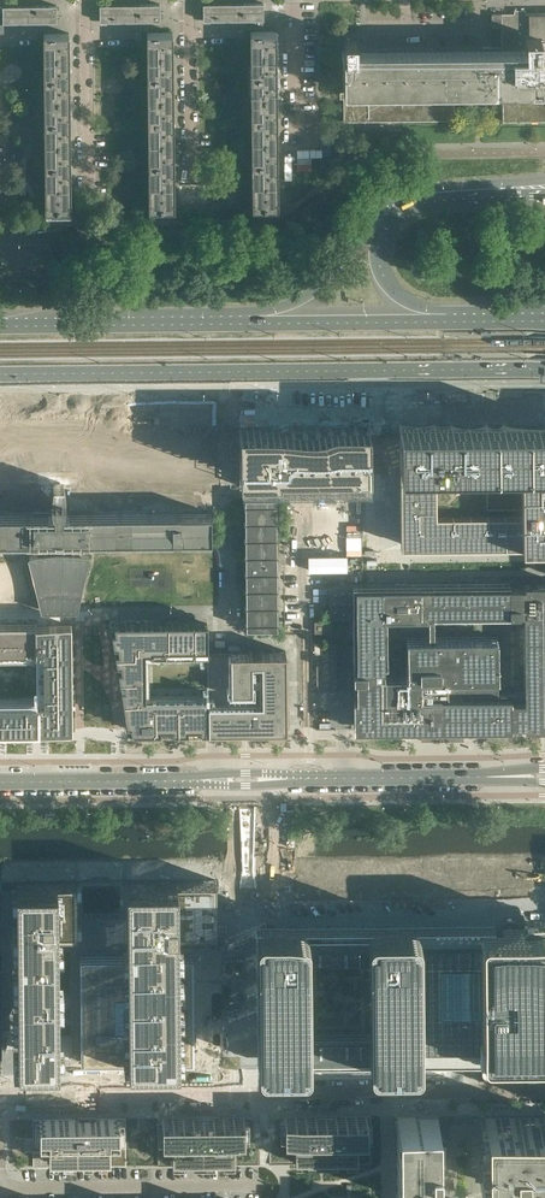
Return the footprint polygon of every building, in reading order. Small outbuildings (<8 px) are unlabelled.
[(264,19),(263,3),(203,3),(203,20),(264,19)] [(160,20),(160,4),(99,4),(100,21),(160,20)] [(57,22),(56,5),(3,5),(3,22),(57,22)] [(525,13),(524,13),(524,14),(523,14),(523,15),(520,15),(517,15),(516,15),(516,14),(515,13),(514,13),(501,13),(501,18),(502,50),(356,51),(356,39),(345,39),(345,49),(345,54),(343,55),(344,121),(454,120),(454,87),(502,87),(502,119),(544,119),(544,13),(525,13)] [(501,18),(501,13),(491,13),(491,27),(500,27),(499,23),(501,18)] [(276,75),(276,42),(275,30),(250,31),(251,75),(276,75)] [(173,76),(172,43),(172,31),(148,31),(147,76),(173,76)] [(69,77),(69,44),(69,33),(44,33),(44,77),(69,77)] [(276,118),(276,86),(276,75),(251,75),(251,119),(276,118)] [(173,119),(173,87),(173,76),(147,76),(148,120),(173,119)] [(69,120),(69,88),(69,77),(44,77),(44,121),(69,120)] [(277,162),(277,129),(276,118),(251,119),(252,162),(277,162)] [(173,163),(173,131),(173,119),(148,120),(148,163),(173,163)] [(70,164),(70,132),(69,120),(44,121),(45,164),(70,164)] [(277,206),(277,173),(277,162),(252,162),(252,195),(252,207),(277,206)] [(174,207),(174,174),(173,163),(148,163),(149,208),(174,207)] [(71,208),(70,175),(70,164),(45,164),(46,208),(71,208)] [(399,424),(399,427),(399,430),(399,439),(400,505),(401,544),(434,543),(434,544),(544,543),(544,422),(399,424)] [(254,425),(239,426),(240,486),(279,485),(279,486),(291,485),(370,484),(369,451),(369,424),(290,425),(289,425),(280,425),(279,425),(254,425)] [(80,539),(211,538),(210,512),(62,514),(62,510),(64,510),(65,502),(65,495),(63,483),(53,483),(51,495),(51,502),(52,510),(54,510),(54,514),(0,514),(0,540),(37,539),(37,553),(29,555),(43,611),(76,611),(88,555),(80,553),(80,539)] [(277,627),(276,496),(245,496),(246,627),(277,627)] [(339,584),(339,574),(336,574),(336,584),(328,584),(329,620),(314,620),(314,632),(333,632),(332,618),(353,618),(353,678),(358,678),(358,698),(358,699),(354,699),(354,728),(421,728),(421,726),(422,726),(422,741),(463,740),(463,727),(511,727),(511,724),(518,723),(524,723),(524,727),(544,726),(544,582),(339,584)] [(152,620),(110,621),(111,624),(112,632),(115,652),(117,659),(118,670),(120,677),(120,679),(121,686),(126,715),(127,721),(128,729),(133,729),(142,729),(152,729),(153,729),(156,729),(164,729),(170,728),(178,728),(184,728),(191,728),(193,728),(197,728),(205,728),(208,728),(209,728),(208,651),(207,623),(207,620),(152,620)] [(37,625),(37,621),(0,622),(0,657),(36,657),(36,695),(0,695),(0,730),(72,730),(72,717),(71,625),(37,625)] [(286,650),(208,651),(209,728),(210,728),(222,728),(223,728),(284,727),(286,727),(286,690),(286,650)] [(215,880),(126,880),(126,948),(128,1061),(179,1061),(177,948),(176,933),(215,933),(215,880)] [(76,881),(14,882),(15,948),(16,1064),(58,1063),(57,948),(57,933),(76,933),(76,881)] [(256,929),(258,1054),(315,1054),(367,1054),(490,1052),(490,1016),(505,1016),(506,1045),(508,1047),(544,1048),(544,963),(538,963),(538,942),(538,924),(535,922),(504,922),(501,926),(500,934),(492,935),(492,927),(397,927),(396,925),(394,924),(368,924),(366,926),(366,927),(308,928),(308,926),(306,925),(280,925),(278,926),(277,928),(256,929)] [(192,955),(80,956),(81,1062),(193,1060),(192,955)] [(528,1182),(544,1182),(544,1114),(485,1115),(485,1116),(478,1116),(485,1129),(485,1140),(479,1140),(485,1148),(485,1159),(479,1159),(485,1167),(485,1168),(479,1181),(485,1181),(485,1182),(511,1182),(528,1182)] [(444,1162),(444,1145),(438,1145),(438,1115),(400,1116),(397,1116),(397,1117),(401,1117),(402,1125),(398,1126),(397,1130),(398,1134),(402,1135),(402,1137),(402,1143),(398,1144),(398,1148),(398,1152),(402,1153),(402,1161),(398,1162),(398,1166),(398,1170),(402,1171),(402,1179),(399,1180),(398,1184),(399,1188),(402,1189),(402,1196),(398,1196),(398,1197),(439,1197),(438,1162),(444,1162)] [(372,1116),(157,1119),(158,1165),(373,1163),(372,1116)] [(126,1166),(126,1118),(96,1119),(79,1119),(33,1119),(33,1138),(33,1139),(41,1139),(41,1142),(42,1152),(33,1152),(33,1153),(33,1167),(126,1166)]
